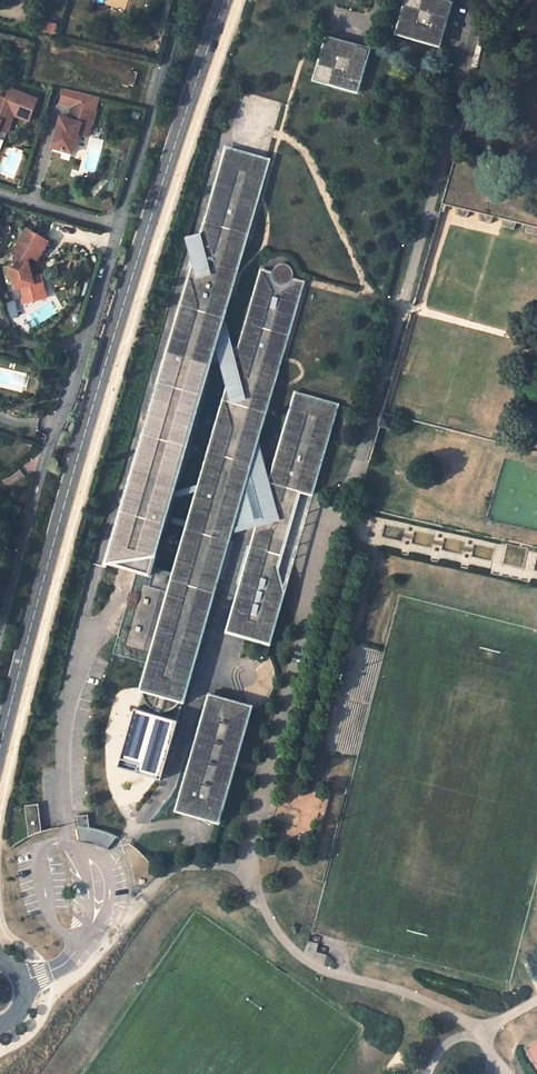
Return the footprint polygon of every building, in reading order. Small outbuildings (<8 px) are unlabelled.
[(453,1),(448,0),(405,0),(397,28),(402,30),(401,35),(440,46),(453,1)] [(55,24),(45,21),(43,29),(53,31),(55,24)] [(361,79),(371,47),(326,34),(323,46),(314,79),(346,88),(347,84),(358,78),(361,79)] [(347,84),(346,88),(358,91),(361,79),(358,78),(347,84)] [(70,118),(63,116),(55,147),(76,152),(81,132),(83,133),(86,123),(93,124),(96,109),(89,108),(93,94),(64,87),(61,102),(74,105),(70,118)] [(1,129),(4,121),(10,123),(14,113),(30,119),(38,98),(14,88),(9,98),(0,95),(0,128),(1,129)] [(7,131),(10,123),(4,121),(1,129),(7,131)] [(93,124),(86,123),(83,133),(90,135),(93,124)] [(260,441),(304,283),(292,279),(293,277),(294,275),(294,272),(293,270),(292,268),(291,266),(288,265),(286,264),(283,263),(281,263),(278,264),(276,266),(274,268),(272,272),(272,274),(261,271),(240,345),(234,347),(226,318),(234,289),(238,275),(269,162),(225,150),(201,233),(188,237),(201,287),(187,283),(109,562),(139,570),(116,653),(151,662),(123,766),(166,779),(218,591),(238,597),(229,630),(273,643),(287,591),(280,566),(301,491),(314,494),(340,404),(296,391),(271,480),(260,441)] [(48,241),(26,229),(12,254),(16,256),(9,267),(14,284),(18,283),(23,300),(42,294),(38,281),(33,278),(28,262),(32,256),(38,259),(48,241)] [(41,275),(33,278),(38,281),(42,294),(23,300),(24,304),(47,297),(41,275)] [(392,428),(396,415),(383,412),(380,425),(392,428)] [(223,823),(251,721),(254,710),(255,705),(212,693),(200,733),(206,735),(202,747),(197,745),(179,811),(206,818),(214,824),(216,821),(223,823)] [(44,830),(40,803),(27,805),(31,836),(35,834),(44,830)] [(92,827),(90,813),(79,815),(81,825),(92,827)]
